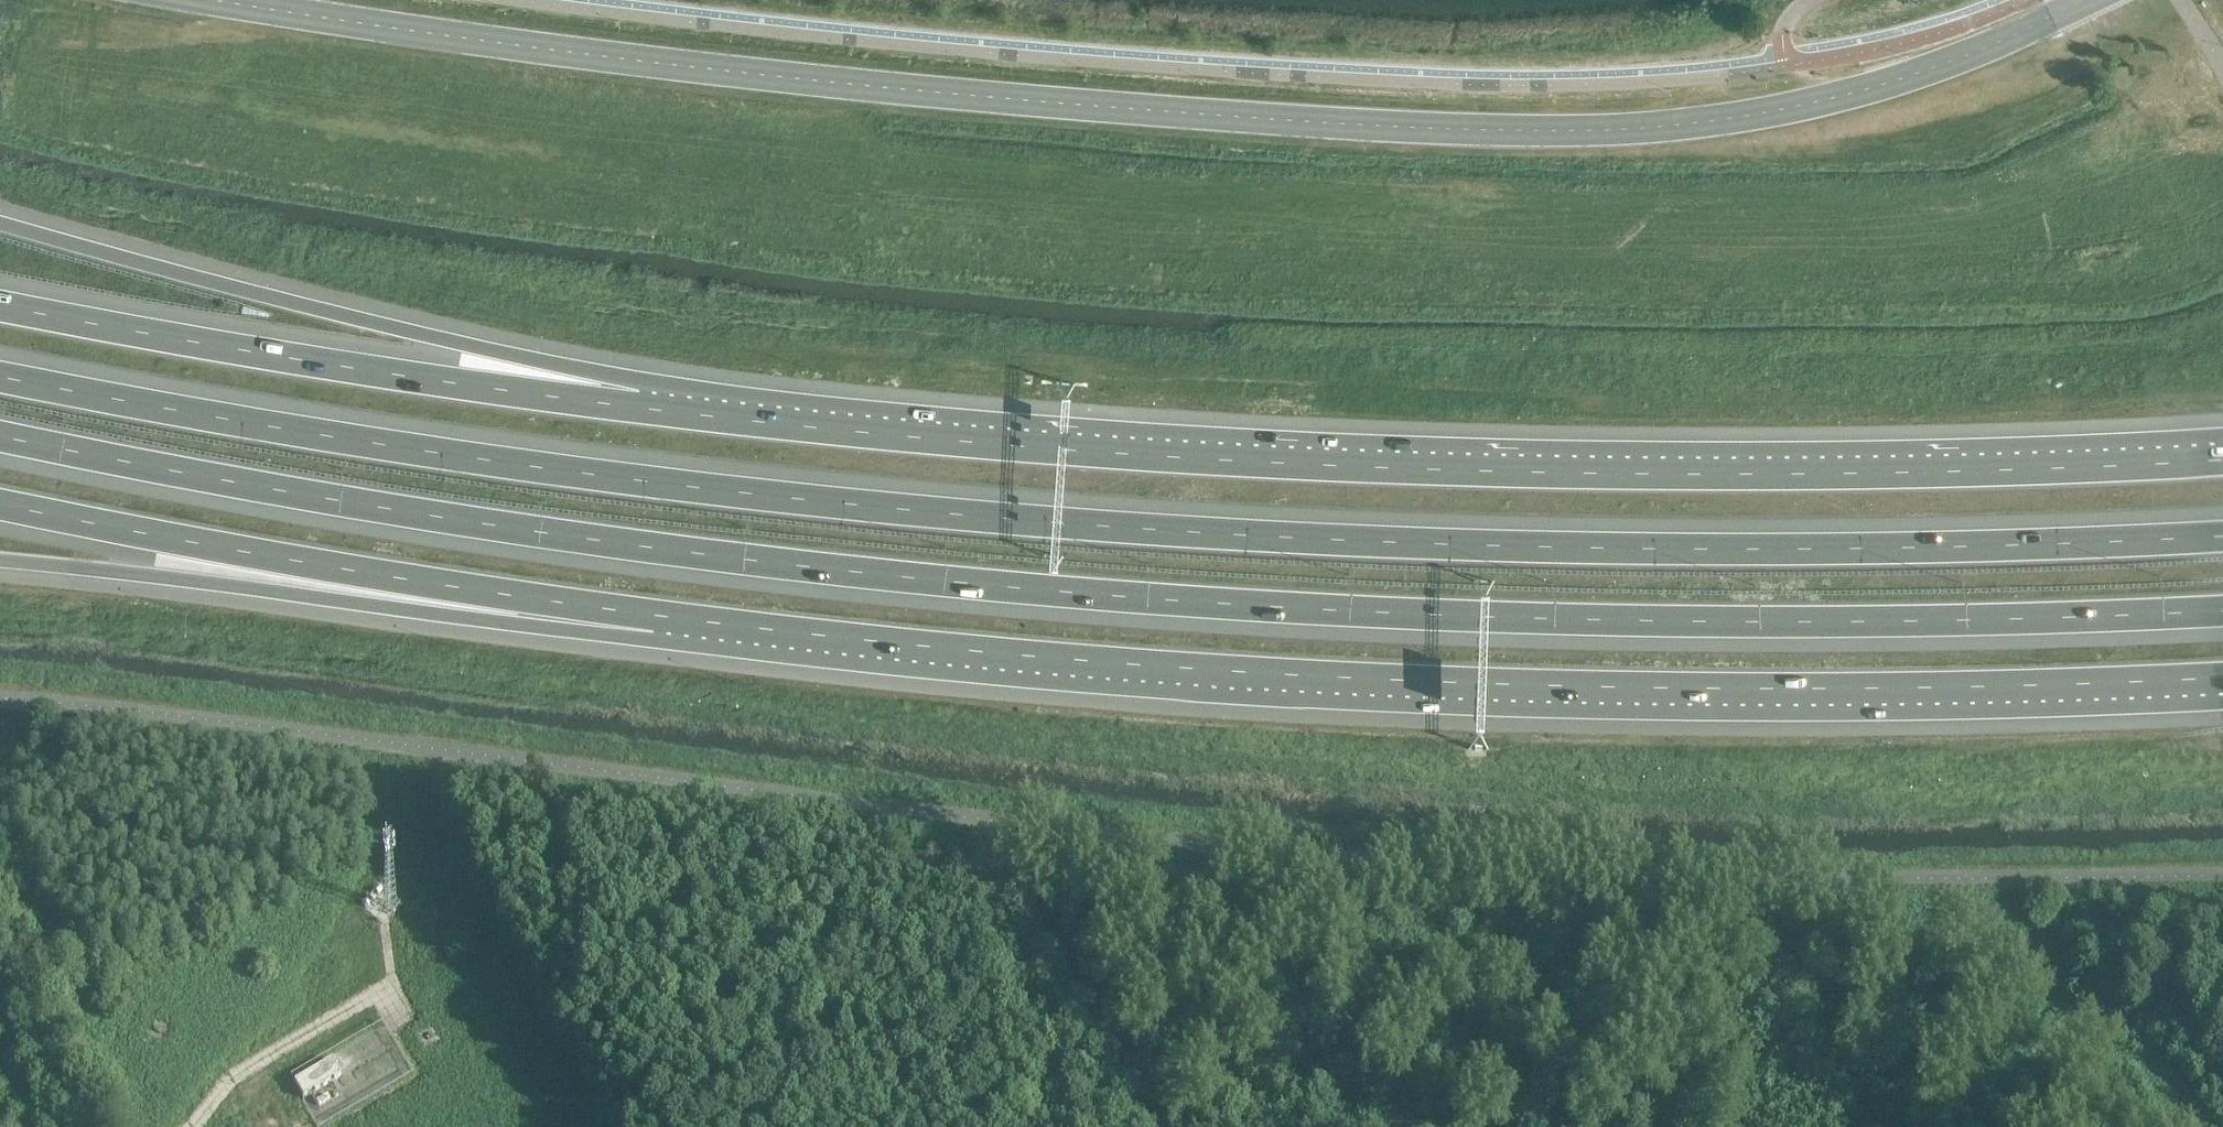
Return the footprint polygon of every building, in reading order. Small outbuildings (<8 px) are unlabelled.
[(294,1082),(303,1097),(341,1075),(332,1060),(294,1082)]
